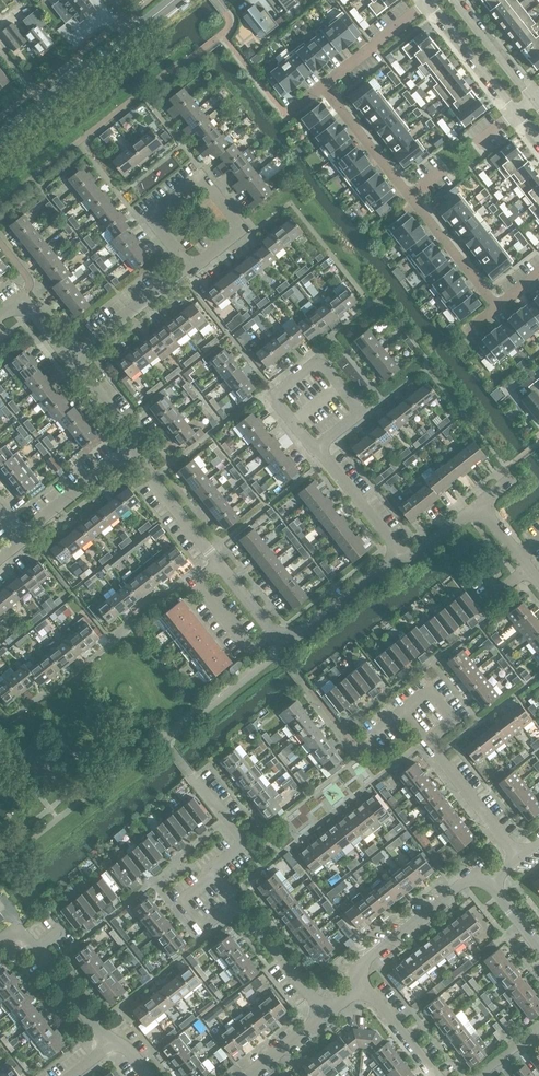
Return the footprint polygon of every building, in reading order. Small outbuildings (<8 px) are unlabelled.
[(80,23),(96,10),(88,0),(62,0),(80,23)] [(287,12),(288,11),(287,11),(299,2),(297,0),(278,0),(287,12)] [(369,5),(376,15),(395,0),(375,0),(369,5)] [(482,1),(490,11),(503,0),(483,0),(482,1)] [(520,3),(517,0),(503,0),(490,11),(498,20),(520,3)] [(527,13),(520,3),(498,20),(505,30),(527,13)] [(254,5),(247,10),(249,12),(244,17),(256,33),(262,28),(267,34),(278,26),(278,25),(265,8),(264,9),(260,13),(254,5)] [(353,16),(358,12),(352,5),(347,8),(353,16)] [(342,11),(329,22),(347,45),(352,41),(351,41),(355,38),(353,36),(358,32),(342,11)] [(353,16),(359,23),(364,19),(358,12),(353,16)] [(513,40),(535,22),(527,13),(505,30),(513,40)] [(27,41),(13,22),(0,32),(0,34),(14,51),(27,41)] [(296,22),(291,26),(295,31),(300,27),(296,22)] [(347,45),(329,22),(328,22),(331,25),(318,35),(332,53),(337,49),(338,50),(342,48),(343,48),(347,45)] [(521,50),(538,35),(531,26),(536,23),(535,22),(513,40),(521,50)] [(24,35),(39,54),(53,43),(38,24),(24,35)] [(410,58),(432,40),(424,30),(402,48),(410,58)] [(303,42),(321,65),(326,62),(325,61),(329,58),(328,56),(332,53),(318,35),(306,45),(303,42)] [(538,51),(538,36),(538,35),(521,50),(528,60),(538,51)] [(417,67),(418,67),(440,50),(432,40),(410,58),(415,55),(421,64),(417,67)] [(321,65),(303,42),(290,52),(307,73),(311,69),(313,71),(316,68),(317,69),(321,65)] [(250,46),(243,52),(249,59),(255,54),(250,46)] [(418,67),(425,77),(448,60),(440,50),(418,67)] [(528,60),(536,69),(538,67),(538,51),(528,60)] [(302,77),(307,73),(290,52),(277,62),(296,86),(300,82),(299,81),(303,78),(302,77)] [(390,63),(395,69),(400,65),(395,59),(390,63)] [(433,87),(455,69),(448,60),(425,77),(426,78),(430,75),(437,83),(433,87)] [(296,86),(277,62),(280,66),(266,76),(281,94),(286,90),(287,91),(291,88),(291,89),(296,86)] [(395,69),(400,75),(405,71),(400,65),(395,69)] [(9,81),(0,69),(0,88),(9,81)] [(433,87),(441,97),(463,79),(455,69),(433,87)] [(386,74),(391,80),(396,76),(391,70),(386,74)] [(396,86),(401,82),(396,76),(391,80),(396,86)] [(406,82),(411,89),(416,85),(411,79),(406,82)] [(463,79),(441,97),(449,107),(471,89),(463,79)] [(349,97),(357,107),(379,90),(378,89),(375,92),(367,82),(366,83),(364,82),(359,87),(360,88),(349,97)] [(184,87),(169,99),(174,105),(167,110),(170,114),(193,96),(192,95),(190,96),(184,87)] [(402,93),(406,99),(411,95),(407,89),(402,93)] [(449,107),(456,116),(478,99),(471,89),(449,107)] [(360,111),(365,117),(386,100),(379,90),(357,107),(358,106),(361,110),(360,111)] [(416,91),(411,94),(416,101),(421,97),(416,91)] [(416,102),(411,95),(406,99),(411,105),(416,102)] [(199,107),(193,99),(194,97),(193,96),(170,114),(173,118),(180,113),(185,118),(199,107)] [(426,103),(421,97),(416,101),(421,107),(426,103)] [(478,99),(456,116),(464,126),(486,109),(478,99)] [(371,121),(374,125),(394,109),(386,100),(365,117),(369,123),(371,121)] [(324,123),(332,116),(322,103),(302,118),(313,132),(324,123)] [(426,108),(431,115),(436,111),(431,104),(426,108)] [(186,134),(207,117),(209,116),(208,114),(206,116),(199,107),(185,118),(189,124),(182,129),(186,134)] [(412,111),(417,117),(422,113),(417,107),(412,111)] [(374,125),(381,135),(402,119),(394,109),(374,125)] [(133,116),(129,112),(124,116),(128,121),(133,116)] [(123,125),(128,121),(124,116),(119,120),(123,125)] [(215,127),(208,118),(210,117),(209,116),(207,117),(186,134),(189,138),(196,132),(200,138),(215,127)] [(332,116),(324,123),(313,132),(323,144),(320,147),(343,129),(340,124),(339,125),(332,116)] [(435,119),(441,127),(446,123),(440,116),(435,119)] [(383,140),(388,146),(409,129),(402,119),(381,135),(384,139),(383,140)] [(430,129),(435,125),(430,119),(425,123),(430,129)] [(441,127),(446,134),(451,130),(446,123),(441,127)] [(105,131),(108,136),(113,132),(110,127),(105,131)] [(221,135),(215,127),(200,138),(205,143),(198,149),(201,153),(224,135),(223,134),(221,135)] [(242,127),(237,131),(241,136),(246,132),(242,127)] [(141,137),(152,152),(158,147),(160,149),(164,146),(151,129),(141,137)] [(344,149),(352,142),(346,134),(347,133),(343,129),(320,147),(330,160),(344,149)] [(395,156),(417,139),(417,138),(414,141),(407,132),(410,129),(409,129),(388,146),(393,152),(394,151),(397,154),(395,156)] [(105,131),(99,136),(103,140),(108,136),(105,131)] [(219,155),(234,143),(234,142),(230,146),(223,138),(225,136),(224,135),(201,153),(205,157),(211,152),(216,158),(219,155)] [(131,145),(144,162),(148,158),(147,156),(152,152),(141,137),(131,145)] [(413,158),(418,163),(430,154),(425,148),(417,139),(395,156),(403,166),(413,158)] [(497,168),(498,169),(520,151),(512,141),(494,156),(501,165),(497,168)] [(352,142),(344,149),(330,160),(340,173),(363,154),(360,150),(359,151),(352,142)] [(241,151),(234,143),(219,155),(224,160),(217,166),(220,170),(242,153),(243,151),(242,150),(241,151)] [(121,153),(133,167),(138,162),(140,165),(144,162),(131,145),(121,153)] [(243,151),(242,153),(220,170),(223,174),(230,169),(235,174),(249,163),(243,154),(245,153),(243,151)] [(498,169),(505,178),(528,161),(520,151),(498,169)] [(111,160),(124,177),(129,174),(127,172),(133,167),(121,153),(111,160)] [(365,174),(373,168),(366,159),(367,159),(363,154),(340,173),(350,186),(365,174)] [(510,176),(517,185),(535,171),(528,161),(505,178),(506,179),(510,176)] [(236,189),(257,172),(259,171),(258,170),(256,171),(249,163),(235,174),(239,180),(232,185),(236,189)] [(82,168),(68,179),(76,189),(92,176),(89,172),(87,173),(82,168)] [(373,168),(365,174),(350,186),(361,198),(384,180),(380,176),(379,176),(373,168)] [(483,180),(488,176),(483,170),(478,174),(483,180)] [(250,194),(265,182),(258,174),(260,172),(259,171),(257,172),(236,189),(239,194),(246,188),(250,194)] [(517,185),(525,195),(538,184),(538,175),(535,171),(517,185)] [(95,180),(92,176),(76,189),(83,199),(98,187),(93,181),(95,180)] [(483,180),(488,186),(493,183),(488,176),(483,180)] [(385,200),(393,194),(389,189),(386,185),(387,184),(384,180),(361,198),(371,212),(375,209),(385,200)] [(272,191),(265,182),(250,194),(255,200),(248,205),(251,209),(275,191),(273,189),(272,191)] [(529,208),(538,200),(538,184),(525,195),(532,204),(528,207),(529,208)] [(437,209),(445,219),(467,202),(459,192),(460,192),(455,186),(443,195),(447,201),(437,209)] [(102,193),(98,187),(83,199),(91,209),(108,195),(105,191),(102,193)] [(489,194),(484,188),(480,192),(484,198),(489,194)] [(493,194),(498,200),(503,196),(498,190),(493,194)] [(111,200),(108,195),(91,209),(99,218),(113,207),(109,201),(111,200)] [(52,199),(56,204),(61,201),(57,196),(52,199)] [(381,218),(392,209),(385,200),(375,209),(381,218)] [(536,218),(538,215),(538,200),(529,208),(536,218)] [(50,201),(49,201),(45,205),(49,210),(54,206),(50,201)] [(61,201),(56,204),(60,210),(65,206),(61,201)] [(448,222),(453,228),(475,211),(467,202),(445,219),(447,218),(450,221),(448,222)] [(504,212),(508,208),(504,202),(499,205),(504,212)] [(498,209),(494,204),(493,203),(488,207),(493,213),(498,209)] [(54,206),(49,210),(53,215),(58,211),(54,206)] [(118,212),(113,207),(99,218),(107,228),(123,215),(120,211),(118,212)] [(508,208),(504,212),(508,218),(513,214),(508,208)] [(459,233),(462,237),(479,224),(472,214),(475,212),(475,211),(453,228),(458,234),(459,233)] [(503,221),(508,217),(503,211),(498,215),(503,221)] [(412,217),(407,212),(385,230),(396,243),(419,224),(415,220),(415,221),(412,217)] [(24,214),(9,225),(14,231),(12,233),(15,237),(32,224),(24,214)] [(68,219),(72,224),(76,220),(72,215),(68,219)] [(111,240),(129,226),(124,221),(127,219),(123,215),(107,228),(114,238),(111,240)] [(287,222),(282,225),(293,240),(303,232),(292,217),(290,215),(285,219),(287,222)] [(514,219),(519,226),(524,222),(519,216),(514,219)] [(512,223),(511,222),(508,217),(503,221),(508,227),(512,223)] [(80,226),(76,220),(72,224),(76,229),(80,226)] [(61,224),(65,229),(69,226),(65,221),(61,224)] [(32,224),(15,237),(18,241),(21,239),(25,245),(40,234),(32,224)] [(420,244),(428,238),(422,230),(423,229),(419,224),(396,243),(406,256),(420,244)] [(462,237),(470,247),(490,231),(487,233),(479,224),(462,237)] [(284,248),(293,240),(282,225),(277,229),(275,227),(270,231),(284,248)] [(69,235),(73,231),(69,226),(65,229),(69,235)] [(129,227),(129,226),(111,240),(119,250),(135,237),(132,233),(130,235),(126,230),(129,227)] [(525,233),(529,239),(534,235),(529,229),(525,233)] [(274,255),(284,248),(270,231),(265,235),(268,238),(263,242),(276,258),(274,255)] [(472,252),(476,258),(498,241),(490,231),(470,247),(473,251),(472,252)] [(523,237),(518,231),(514,234),(518,240),(523,237)] [(40,234),(25,245),(30,251),(27,252),(31,257),(47,243),(40,234)] [(88,235),(83,238),(87,243),(92,240),(88,235)] [(534,245),(538,241),(534,235),(529,239),(534,245)] [(139,242),(135,237),(119,250),(126,260),(141,249),(136,243),(139,242)] [(518,240),(523,247),(528,243),(523,237),(518,240)] [(428,238),(420,244),(406,256),(416,269),(439,250),(436,246),(435,246),(428,238)] [(76,244),(80,249),(85,245),(81,240),(76,244)] [(96,245),(92,240),(87,243),(91,249),(96,245)] [(484,268),(506,251),(498,241),(476,258),(481,264),(482,263),(485,266),(484,268)] [(258,247),(254,250),(266,266),(276,258),(263,242),(265,244),(259,249),(258,247)] [(47,243),(31,257),(34,261),(36,259),(41,265),(55,253),(47,243)] [(89,251),(85,245),(80,249),(84,254),(89,251)] [(145,254),(141,249),(126,260),(134,270),(151,257),(147,253),(145,254)] [(251,255),(245,260),(257,274),(266,266),(254,250),(249,253),(251,255)] [(440,270),(449,264),(442,255),(443,255),(439,250),(416,269),(426,282),(440,270)] [(514,261),(506,251),(484,268),(492,278),(503,269),(504,271),(510,266),(509,265),(514,261)] [(55,253),(41,265),(45,270),(43,272),(46,276),(63,263),(55,253)] [(324,258),(320,253),(315,257),(318,262),(324,258)] [(100,257),(95,261),(99,266),(104,262),(100,257)] [(238,262),(234,265),(247,281),(257,274),(245,260),(240,264),(238,262)] [(326,260),(320,264),(324,269),(329,264),(326,260)] [(99,266),(103,271),(108,267),(104,262),(99,266)] [(63,263),(46,276),(49,280),(52,278),(56,284),(52,286),(53,287),(71,273),(63,263)] [(88,266),(92,271),(97,268),(93,263),(88,266)] [(449,264),(440,270),(426,282),(429,279),(439,292),(436,294),(460,276),(456,272),(455,272),(449,264)] [(232,271),(226,275),(237,289),(247,281),(234,265),(230,269),(232,271)] [(304,273),(309,269),(305,265),(301,269),(304,273)] [(101,273),(97,268),(92,271),(96,276),(101,273)] [(304,273),(301,269),(295,273),(299,277),(304,273)] [(314,276),(311,272),(305,276),(309,281),(314,276)] [(71,273),(53,287),(57,292),(55,294),(58,298),(75,285),(67,276),(71,273)] [(219,278),(215,281),(227,297),(237,289),(226,275),(220,280),(219,278)] [(309,281),(305,276),(301,280),(304,284),(309,281)] [(461,296),(469,290),(462,281),(463,280),(460,276),(436,294),(447,307),(461,296)] [(120,282),(115,277),(111,280),(115,286),(120,282)] [(285,289),(289,285),(286,280),(281,284),(285,289)] [(206,291),(217,305),(227,297),(215,281),(210,284),(212,286),(206,291)] [(108,291),(113,288),(108,282),(104,286),(108,291)] [(336,294),(348,308),(353,304),(354,307),(359,303),(358,300),(343,282),(333,290),(336,294)] [(285,289),(281,284),(276,289),(279,293),(285,289)] [(75,285),(58,298),(61,302),(64,301),(68,306),(83,295),(75,285)] [(295,292),(291,287),(286,291),(290,296),(295,292)] [(469,290),(461,296),(447,307),(457,321),(479,303),(469,290)] [(290,296),(286,291),(281,295),(285,300),(290,296)] [(326,302),(339,319),(344,315),(342,312),(348,308),(336,294),(331,298),(328,296),(324,299),(326,302)] [(530,302),(530,303),(538,314),(538,294),(537,295),(538,296),(530,302)] [(83,295),(68,306),(73,312),(70,314),(74,318),(91,305),(83,295)] [(261,300),(265,304),(270,300),(266,296),(261,300)] [(261,300),(256,304),(260,308),(265,304),(261,300)] [(317,309),(328,324),(333,320),(335,322),(339,319),(326,302),(317,309)] [(181,307),(196,326),(200,331),(209,323),(205,319),(193,303),(187,307),(185,304),(181,307)] [(267,307),(271,311),(276,307),(272,303),(271,303),(267,307)] [(525,306),(521,309),(521,308),(516,312),(532,332),(538,327),(538,314),(530,303),(529,303),(525,306)] [(200,331),(196,326),(181,307),(177,311),(179,314),(174,318),(187,334),(196,327),(199,331),(200,331)] [(271,311),(267,307),(262,311),(265,315),(271,311)] [(307,317),(320,334),(325,330),(323,328),(328,324),(317,309),(307,317)] [(242,315),(245,320),(250,316),(247,311),(242,315)] [(504,323),(505,323),(504,323),(519,342),(532,332),(516,312),(512,315),(512,316),(504,323)] [(245,320),(242,315),(237,320),(240,324),(245,320)] [(294,322),(305,336),(308,340),(314,335),(315,338),(320,334),(307,317),(297,324),(295,321),(294,322)] [(191,339),(187,334),(174,318),(169,322),(167,319),(162,322),(177,341),(182,346),(191,339)] [(256,323),(252,318),(247,322),(251,327),(256,323)] [(397,323),(393,318),(388,321),(392,326),(397,323)] [(232,320),(226,325),(231,331),(237,326),(232,320)] [(182,346),(177,341),(162,322),(158,325),(160,328),(155,332),(172,353),(182,346)] [(247,322),(242,326),(246,331),(251,327),(247,322)] [(301,340),(305,336),(294,322),(285,329),(298,346),(303,342),(301,340)] [(397,323),(392,326),(396,331),(401,328),(397,323)] [(519,342),(504,323),(504,324),(504,323),(496,329),(495,329),(490,332),(509,355),(507,352),(519,342)] [(275,337),(286,351),(291,347),(293,350),(298,346),(285,329),(275,337)] [(358,345),(362,350),(376,339),(368,329),(352,342),(356,347),(358,345)] [(144,337),(159,356),(163,361),(172,353),(155,332),(150,336),(148,333),(144,337)] [(478,343),(479,344),(478,344),(496,366),(509,355),(490,332),(486,336),(487,337),(483,339),(478,343)] [(137,347),(150,363),(159,356),(144,337),(140,340),(142,343),(137,347)] [(209,342),(212,346),(219,341),(216,337),(209,342)] [(265,345),(278,361),(283,358),(281,355),(286,351),(275,337),(265,345)] [(412,342),(408,337),(404,341),(408,346),(412,342)] [(368,362),(384,348),(376,339),(362,350),(366,355),(364,357),(368,362)] [(212,346),(209,342),(201,348),(205,352),(212,346)] [(412,342),(408,346),(412,351),(416,348),(412,342)] [(266,366),(271,362),(274,365),(278,361),(265,345),(255,353),(266,366)] [(125,352),(140,370),(150,363),(137,347),(132,351),(130,348),(125,352)] [(377,370),(392,358),(384,348),(368,362),(371,366),(373,365),(377,370)] [(217,371),(232,359),(235,356),(231,352),(228,355),(224,349),(217,354),(213,350),(202,358),(206,363),(209,361),(217,371)] [(28,356),(24,350),(9,362),(17,372),(34,359),(31,354),(28,356)] [(190,357),(194,361),(200,356),(197,351),(190,357)] [(118,362),(131,378),(140,370),(125,352),(121,355),(124,358),(118,362)] [(194,361),(190,357),(183,363),(186,367),(194,361)] [(400,368),(392,358),(377,370),(382,375),(379,377),(383,382),(400,368)] [(37,363),(34,359),(17,372),(25,382),(40,370),(35,364),(37,363)] [(239,369),(232,359),(217,371),(225,381),(239,369)] [(522,360),(518,363),(522,369),(527,365),(522,360)] [(175,376),(182,370),(179,366),(172,372),(175,376)] [(247,379),(239,369),(225,381),(233,390),(247,379)] [(44,376),(40,370),(25,382),(33,391),(50,378),(46,374),(44,376)] [(175,376),(172,372),(164,378),(168,382),(175,376)] [(126,374),(119,379),(137,402),(144,397),(140,391),(138,393),(128,380),(130,379),(126,374)] [(53,382),(50,378),(33,391),(40,401),(55,390),(51,384),(53,382)] [(193,381),(197,386),(202,383),(197,378),(193,381)] [(255,389),(247,379),(233,390),(237,396),(236,402),(239,406),(253,396),(250,393),(255,389)] [(439,396),(426,379),(420,384),(422,386),(417,390),(429,404),(439,396)] [(153,386),(156,390),(163,385),(160,381),(153,386)] [(534,381),(528,386),(532,391),(522,399),(523,400),(521,402),(526,408),(528,407),(537,418),(538,416),(538,388),(534,381)] [(182,386),(188,393),(192,390),(186,383),(182,386)] [(206,388),(202,383),(197,386),(201,392),(206,388)] [(156,390),(153,386),(146,392),(149,396),(156,390)] [(495,400),(502,394),(497,386),(489,392),(495,400)] [(59,395),(55,390),(40,401),(48,411),(65,398),(62,393),(59,395)] [(193,400),(197,397),(192,390),(188,393),(193,400)] [(417,390),(412,394),(410,391),(406,395),(419,412),(429,404),(417,390)] [(173,405),(166,395),(150,407),(154,413),(152,416),(154,419),(173,405)] [(406,395),(401,399),(403,401),(398,405),(409,420),(419,412),(406,395)] [(213,397),(209,401),(213,406),(217,403),(213,397)] [(68,402),(65,398),(48,411),(56,421),(74,406),(70,409),(66,404),(68,402)] [(12,400),(8,403),(12,408),(16,405),(12,400)] [(197,404),(202,411),(206,408),(201,401),(197,404)] [(221,408),(218,403),(217,403),(213,406),(217,411),(221,408)] [(9,410),(5,405),(1,409),(5,414),(9,410)] [(20,410),(16,405),(12,408),(16,413),(20,410)] [(173,405),(154,419),(157,423),(160,421),(165,426),(180,414),(173,405)] [(398,405),(393,409),(391,407),(386,411),(399,427),(409,420),(398,405)] [(79,412),(74,406),(56,421),(60,418),(67,428),(84,414),(81,410),(79,412)] [(212,416),(206,408),(202,411),(208,419),(212,416)] [(9,410),(5,414),(9,419),(14,415),(9,410)] [(386,411),(381,415),(383,417),(378,421),(392,439),(393,438),(390,435),(399,427),(386,411)] [(251,413),(237,424),(245,434),(262,421),(259,417),(256,419),(251,413)] [(87,419),(84,414),(67,428),(75,437),(90,426),(85,420),(87,419)] [(180,414),(165,426),(169,432),(166,434),(169,438),(188,423),(180,414)] [(450,421),(447,416),(441,420),(445,425),(450,421)] [(27,428),(32,424),(28,419),(23,423),(27,428)] [(445,425),(441,420),(436,425),(440,429),(445,425)] [(262,421),(245,434),(253,444),(267,432),(263,427),(265,425),(262,421)] [(378,421),(380,424),(376,428),(374,426),(369,430),(382,446),(392,439),(378,421)] [(193,429),(188,423),(169,438),(172,442),(175,439),(180,445),(186,440),(191,445),(204,434),(199,427),(196,427),(193,429)] [(447,427),(451,432),(456,428),(452,423),(447,427)] [(31,433),(36,429),(32,424),(27,428),(31,433)] [(25,430),(21,425),(16,428),(20,433),(25,430)] [(422,425),(417,429),(422,436),(427,432),(426,431),(422,425)] [(94,431),(90,426),(75,437),(83,447),(100,434),(96,430),(94,431)] [(442,431),(445,436),(451,432),(447,427),(442,431)] [(24,439),(29,435),(25,430),(20,433),(24,439)] [(369,430),(365,433),(366,436),(361,440),(373,454),(382,446),(369,430)] [(277,440),(275,436),(272,439),(267,432),(253,444),(260,453),(271,445),(277,440)] [(422,436),(426,440),(431,436),(427,432),(422,436)] [(450,433),(446,437),(450,442),(454,439),(450,433)] [(46,436),(42,439),(46,444),(51,441),(46,436)] [(420,444),(426,440),(422,436),(417,440),(420,444)] [(231,437),(226,441),(230,446),(235,442),(231,437)] [(433,439),(428,443),(431,447),(436,443),(433,439)] [(277,440),(271,445),(260,453),(268,463),(283,452),(279,447),(281,445),(277,440)] [(362,462),(373,454),(361,440),(356,444),(354,441),(349,445),(362,462)] [(487,457),(474,440),(464,448),(475,463),(480,459),(482,461),(487,457)] [(35,445),(39,450),(44,447),(40,441),(35,445)] [(55,446),(51,441),(46,444),(50,450),(55,446)] [(225,442),(220,445),(224,450),(229,447),(225,442)] [(428,443),(422,447),(426,451),(431,447),(428,443)] [(12,456),(17,452),(13,454),(6,445),(1,449),(0,449),(0,465),(12,456)] [(43,455),(48,452),(44,447),(39,450),(43,455)] [(222,452),(218,447),(213,451),(217,456),(222,452)] [(233,452),(229,447),(224,450),(229,456),(233,452)] [(408,447),(402,451),(406,456),(411,452),(408,447)] [(467,473),(472,469),(470,467),(475,463),(464,448),(454,456),(467,473)] [(397,456),(401,460),(406,456),(402,451),(397,456)] [(12,456),(0,465),(0,470),(2,473),(0,474),(4,478),(20,465),(25,462),(17,452),(12,456)] [(222,461),(226,458),(222,452),(217,456),(222,461)] [(293,459),(290,456),(287,458),(283,452),(268,463),(276,473),(293,459)] [(413,454),(408,458),(412,463),(417,459),(413,454)] [(55,470),(59,467),(55,461),(52,456),(47,460),(55,470)] [(62,456),(58,459),(62,465),(66,461),(62,456)] [(71,467),(78,462),(73,456),(66,461),(71,467)] [(455,478),(460,474),(462,476),(467,473),(454,456),(444,464),(455,478)] [(408,458),(403,463),(406,467),(412,463),(408,458)] [(179,470),(184,476),(182,478),(185,482),(204,467),(201,462),(198,465),(193,459),(179,470)] [(293,459),(276,473),(284,483),(298,471),(294,466),(296,464),(293,459)] [(240,461),(236,465),(240,470),(244,466),(240,461)] [(25,462),(20,465),(4,478),(7,483),(9,481),(13,486),(28,475),(32,471),(25,462)] [(447,488),(452,485),(450,482),(455,478),(444,464),(434,472),(447,488)] [(249,472),(244,466),(240,470),(244,475),(249,472)] [(389,475),(394,471),(391,466),(386,470),(389,475)] [(185,482),(188,486),(190,484),(195,490),(209,479),(205,473),(207,471),(204,467),(185,482)] [(229,470),(233,475),(238,472),(233,467),(229,470)] [(389,475),(386,470),(380,474),(384,479),(389,475)] [(32,471),(28,475),(13,486),(18,492),(16,494),(19,498),(28,492),(32,497),(45,487),(32,471)] [(237,481),(242,477),(238,472),(233,475),(237,481)] [(438,497),(439,497),(436,493),(441,490),(443,492),(447,488),(434,472),(424,479),(438,497)] [(391,477),(395,482),(400,478),(396,473),(391,477)] [(391,477),(386,481),(389,486),(395,482),(391,477)] [(195,490),(199,495),(197,497),(200,501),(217,488),(209,479),(195,490)] [(430,507),(435,503),(434,501),(438,497),(424,479),(424,480),(427,483),(417,490),(430,507)] [(312,481),(298,493),(306,503),(320,492),(316,487),(318,485),(314,480),(312,481)] [(256,481),(251,484),(255,489),(260,486),(256,481)] [(121,489),(117,492),(130,509),(140,501),(128,486),(123,491),(121,489)] [(244,490),(248,495),(253,491),(249,486),(244,490)] [(264,491),(260,486),(255,489),(259,495),(264,491)] [(200,501),(204,505),(206,504),(210,509),(225,498),(217,488),(200,501)] [(419,513),(424,509),(426,511),(430,507),(417,490),(408,498),(419,513)] [(257,497),(253,491),(248,495),(252,500),(257,497)] [(114,497),(109,502),(120,516),(130,509),(117,492),(113,495),(114,497)] [(320,492),(306,503),(313,513),(330,500),(326,495),(324,497),(320,492)] [(210,509),(215,515),(212,517),(216,521),(232,508),(225,498),(210,509)] [(397,506),(411,523),(416,519),(414,517),(419,513),(408,498),(397,506)] [(330,500),(313,513),(321,523),(336,511),(332,507),(334,505),(330,500)] [(101,504),(97,508),(111,524),(120,516),(109,502),(103,507),(101,504)] [(235,506),(232,508),(216,521),(219,525),(221,524),(226,529),(235,522),(238,526),(243,522),(236,512),(238,510),(235,506)] [(286,511),(281,506),(277,510),(281,515),(286,511)] [(95,513),(89,518),(101,532),(111,524),(97,508),(93,511),(95,513)] [(270,515),(274,520),(279,517),(275,511),(270,515)] [(336,511),(321,523),(329,533),(346,519),(342,515),(340,517),(336,511)] [(82,520),(78,523),(91,540),(101,532),(89,518),(84,522),(82,520)] [(297,518),(293,521),(297,526),(301,523),(297,518)] [(346,519),(329,533),(337,542),(351,531),(347,526),(350,524),(346,519)] [(143,525),(147,529),(152,525),(148,521),(143,525)] [(289,524),(293,529),(297,526),(293,521),(289,524)] [(304,521),(298,526),(301,531),(308,526),(304,521)] [(81,547),(91,540),(78,523),(74,526),(75,529),(70,533),(81,547)] [(165,532),(164,531),(158,524),(149,531),(155,539),(165,532)] [(147,529),(143,525),(138,529),(141,533),(147,529)] [(321,525),(312,531),(317,537),(325,532),(321,525)] [(282,530),(286,535),(290,531),(286,526),(282,530)] [(301,531),(297,526),(293,529),(297,534),(301,531)] [(240,539),(240,540),(238,542),(241,545),(243,544),(248,549),(262,538),(254,528),(240,539)] [(155,539),(149,531),(143,536),(147,540),(152,536),(154,540),(155,539)] [(290,531),(286,535),(290,540),(294,537),(290,531)] [(351,531),(337,542),(345,552),(361,539),(358,534),(355,536),(351,531)] [(125,532),(120,535),(124,540),(128,536),(125,532)] [(58,538),(72,555),(81,547),(70,533),(64,538),(62,535),(58,538)] [(127,545),(132,541),(128,536),(124,540),(127,545)] [(50,549),(61,563),(72,555),(58,538),(54,542),(56,544),(50,549)] [(253,561),(270,548),(262,538),(248,549),(252,555),(250,557),(253,561)] [(365,544),(361,539),(345,552),(353,562),(367,551),(363,546),(365,544)] [(118,544),(122,549),(127,545),(124,540),(118,544)] [(304,544),(308,549),(313,545),(309,540),(304,544)] [(137,547),(134,543),(129,547),(133,551),(137,547)] [(165,553),(177,568),(180,565),(181,566),(188,561),(175,545),(165,553)] [(317,550),(313,545),(308,549),(312,554),(317,550)] [(297,549),(301,554),(306,551),(302,546),(297,549)] [(133,551),(129,547),(124,551),(127,556),(133,551)] [(155,560),(168,577),(174,572),(173,570),(177,568),(165,553),(162,548),(152,556),(155,560)] [(263,569),(271,563),(277,558),(270,548),(253,561),(256,565),(259,563),(263,569)] [(310,556),(306,551),(301,554),(305,560),(310,556)] [(108,560),(112,556),(109,552),(104,556),(108,560)] [(108,560),(104,556),(99,560),(102,564),(108,560)] [(162,581),(168,577),(155,560),(152,556),(142,564),(146,568),(157,583),(161,580),(162,581)] [(269,580),(271,578),(285,567),(277,558),(271,563),(263,569),(268,575),(265,576),(269,580)] [(110,563),(113,567),(118,563),(115,559),(110,563)] [(324,569),(328,565),(324,560),(320,563),(324,569)] [(31,563),(27,567),(40,583),(50,575),(38,561),(33,566),(31,563)] [(75,562),(69,567),(76,577),(83,572),(75,562)] [(85,562),(80,566),(85,571),(89,567),(85,562)] [(113,567),(110,563),(104,567),(108,571),(113,567)] [(153,586),(157,583),(146,568),(142,564),(133,572),(148,592),(154,587),(153,586)] [(321,570),(317,565),(313,569),(317,574),(321,570)] [(328,574),(328,573),(332,570),(328,565),(324,569),(328,574)] [(24,572),(19,577),(30,591),(40,583),(27,567),(23,570),(24,572)] [(269,580),(272,585),(275,584),(278,588),(293,577),(285,567),(271,578),(269,580)] [(325,576),(321,570),(317,574),(321,579),(325,576)] [(88,575),(85,571),(79,576),(83,580),(88,575)] [(142,597),(148,592),(133,572),(123,579),(124,581),(126,584),(138,599),(141,596),(142,597)] [(11,579),(7,582),(20,599),(30,591),(19,577),(13,581),(11,579)] [(278,588),(282,593),(280,595),(284,600),(301,587),(293,577),(278,588)] [(90,578),(85,583),(88,587),(94,582),(90,578)] [(134,601),(138,599),(126,584),(124,581),(119,584),(122,587),(116,591),(129,607),(135,603),(134,601)] [(0,591),(0,593),(11,606),(20,599),(7,582),(3,585),(5,588),(0,591)] [(284,600),(288,605),(290,603),(294,608),(309,597),(301,587),(284,600)] [(107,599),(118,614),(122,611),(123,612),(129,607),(116,591),(107,599)] [(455,599),(469,618),(480,609),(465,591),(455,599)] [(1,614),(11,606),(0,593),(0,613),(1,614)] [(54,601),(57,605),(63,601),(59,597),(54,601)] [(114,617),(118,614),(107,599),(97,607),(95,605),(90,604),(87,606),(98,620),(103,616),(109,623),(115,618),(114,617)] [(444,608),(459,626),(469,618),(455,599),(444,608)] [(57,605),(54,601),(49,605),(52,609),(57,605)] [(229,664),(180,602),(179,601),(161,615),(211,678),(229,664)] [(530,612),(522,602),(506,614),(514,624),(530,612)] [(62,612),(68,608),(65,604),(59,608),(62,612)] [(434,616),(448,634),(459,626),(444,608),(434,616)] [(408,611),(402,616),(407,623),(414,618),(408,611)] [(34,616),(38,621),(43,617),(40,612),(34,616)] [(537,621),(530,612),(514,624),(521,633),(537,621)] [(38,621),(34,616),(29,620),(33,625),(38,621)] [(423,625),(438,642),(448,634),(434,616),(423,625)] [(83,617),(73,625),(90,646),(96,642),(95,641),(99,637),(87,621),(83,617)] [(475,617),(471,620),(475,625),(479,622),(475,617)] [(45,619),(40,624),(43,628),(48,623),(45,619)] [(467,623),(471,628),(475,625),(471,620),(467,623)] [(537,621),(521,633),(529,643),(538,635),(538,623),(537,621)] [(35,628),(38,632),(43,628),(40,624),(35,628)] [(84,651),(90,646),(73,625),(63,632),(67,637),(79,653),(83,650),(84,651)] [(405,634),(420,652),(430,644),(416,626),(405,634)] [(14,632),(18,637),(24,632),(20,628),(14,632)] [(18,637),(14,632),(10,636),(13,640),(18,637)] [(490,636),(494,640),(499,636),(496,632),(490,636)] [(454,633),(450,636),(454,642),(458,639),(454,633)] [(395,642),(409,661),(420,652),(405,634),(395,642)] [(26,635),(20,639),(24,643),(29,639),(26,635)] [(529,643),(536,652),(538,650),(538,635),(529,643)] [(499,636),(494,640),(497,644),(502,640),(499,636)] [(58,646),(70,662),(76,657),(76,656),(79,653),(67,637),(62,641),(63,642),(58,646)] [(482,643),(485,647),(491,642),(488,638),(482,643)] [(15,643),(19,647),(24,643),(20,639),(15,643)] [(384,651),(399,669),(409,661),(395,642),(384,651)] [(489,651),(494,646),(491,642),(485,647),(489,651)] [(47,653),(60,669),(63,666),(64,667),(70,662),(58,646),(53,650),(52,649),(47,653)] [(463,649),(447,661),(454,671),(470,659),(463,649)] [(374,659),(388,677),(399,669),(384,651),(374,659)] [(505,655),(508,659),(514,655),(511,651),(505,655)] [(425,652),(421,655),(426,660),(430,657),(425,652)] [(38,661),(51,677),(57,673),(56,671),(60,669),(47,653),(42,656),(43,658),(38,661)] [(418,658),(422,663),(426,660),(421,655),(418,658)] [(511,663),(517,658),(514,655),(508,659),(511,663)] [(497,661),(500,665),(506,661),(503,657),(497,661)] [(470,659),(454,671),(462,680),(478,668),(470,659)] [(24,663),(40,684),(44,681),(45,682),(51,677),(38,661),(34,665),(33,664),(32,664),(29,660),(25,664),(24,663)] [(356,669),(370,687),(381,679),(367,661),(356,669)] [(503,669),(509,665),(506,661),(500,665),(503,669)] [(15,672),(27,688),(33,683),(32,682),(36,679),(40,684),(24,663),(19,667),(20,668),(15,672)] [(4,679),(17,694),(21,691),(21,692),(27,688),(15,672),(14,672),(10,667),(1,675),(4,678),(4,679)] [(404,668),(401,671),(405,677),(409,674),(404,668)] [(478,668),(462,680),(469,690),(485,677),(478,668)] [(345,677),(360,695),(370,687),(356,669),(345,677)] [(523,678),(529,673),(525,669),(520,674),(523,678)] [(520,680),(517,676),(512,680),(515,684),(520,680)] [(360,708),(353,701),(360,695),(345,677),(335,686),(356,711),(360,708)] [(485,677),(469,690),(476,699),(492,686),(485,677)] [(0,684),(0,698),(2,696),(7,703),(14,698),(13,697),(17,694),(4,679),(0,682),(0,683),(0,684)] [(324,694),(339,712),(346,706),(352,714),(356,711),(335,686),(324,694)] [(492,686),(476,699),(484,709),(500,696),(492,686)] [(376,687),(372,689),(376,695),(380,692),(376,687)] [(368,692),(373,698),(376,695),(372,689),(368,692)] [(304,710),(296,700),(281,712),(289,722),(304,710)] [(533,703),(527,708),(531,712),(536,707),(533,703)] [(521,704),(511,712),(523,727),(533,720),(521,704)] [(531,712),(534,716),(538,712),(538,711),(536,707),(531,712)] [(304,710),(289,722),(285,725),(292,735),(297,732),(311,720),(304,710)] [(511,712),(502,719),(514,735),(523,727),(511,712)] [(502,719),(492,726),(505,742),(514,735),(502,719)] [(319,730),(311,720),(297,732),(304,742),(319,730)] [(250,724),(242,730),(247,736),(255,730),(250,724)] [(492,726),(483,734),(496,750),(505,742),(492,726)] [(312,751),(327,740),(319,730),(304,742),(312,751)] [(266,740),(270,737),(266,732),(262,735),(266,740)] [(483,734),(474,741),(486,757),(496,750),(483,734)] [(255,740),(259,745),(263,742),(259,737),(255,740)] [(270,737),(266,740),(270,745),(274,742),(270,737)] [(320,761),(335,750),(327,740),(312,751),(316,756),(311,760),(315,765),(320,761)] [(474,741),(464,748),(477,765),(486,757),(474,741)] [(538,747),(534,741),(530,744),(535,750),(538,747)] [(268,747),(263,742),(259,745),(263,751),(268,747)] [(235,748),(220,760),(228,770),(243,758),(235,748)] [(339,763),(343,760),(335,750),(320,761),(315,765),(319,770),(324,766),(332,775),(342,767),(339,763)] [(281,760),(286,756),(281,751),(277,754),(281,760)] [(293,751),(286,756),(290,762),(297,757),(293,751)] [(520,762),(524,758),(520,753),(516,756),(520,762)] [(248,754),(243,758),(228,770),(236,780),(256,764),(248,754)] [(279,762),(275,756),(270,760),(275,765),(279,762)] [(281,760),(285,765),(290,762),(286,756),(281,760)] [(520,762),(516,756),(512,759),(516,765),(520,762)] [(283,767),(279,762),(275,765),(279,770),(283,767)] [(423,771),(415,762),(398,776),(405,785),(423,771)] [(244,789),(258,778),(263,774),(256,764),(236,780),(244,789)] [(501,767),(497,770),(502,776),(506,773),(501,767)] [(502,776),(497,770),(493,774),(498,779),(502,776)] [(514,770),(499,783),(506,792),(522,780),(514,770)] [(297,779),(301,776),(297,771),(293,774),(297,779)] [(430,781),(423,771),(405,785),(410,792),(407,794),(410,797),(413,795),(430,781)] [(263,774),(258,778),(244,789),(251,799),(266,788),(271,784),(263,774)] [(286,779),(290,785),(294,781),(290,776),(286,779)] [(297,779),(301,784),(305,781),(301,776),(297,779)] [(522,780),(506,792),(514,801),(529,789),(522,780)] [(294,790),(298,786),(294,781),(290,785),(294,790)] [(438,790),(430,781),(413,795),(420,804),(438,790)] [(392,796),(388,791),(385,786),(379,790),(383,795),(387,800),(392,796)] [(259,809),(271,799),(279,793),(275,788),(270,792),(266,788),(251,799),(259,809)] [(529,789),(514,801),(521,811),(537,798),(529,789)] [(445,799),(438,790),(420,804),(427,813),(445,799)] [(271,799),(259,809),(267,819),(282,807),(278,803),(283,799),(279,793),(271,799)] [(388,812),(375,796),(374,795),(364,802),(378,820),(388,812)] [(396,801),(392,796),(387,800),(391,805),(396,801)] [(183,805),(197,824),(208,815),(193,797),(183,805)] [(521,811),(529,820),(538,812),(538,801),(537,798),(521,811)] [(452,809),(445,799),(427,813),(435,823),(452,809)] [(382,824),(378,820),(364,802),(355,809),(369,827),(373,832),(382,824)] [(172,814),(187,832),(197,824),(183,805),(172,814)] [(373,832),(369,827),(355,809),(346,817),(360,835),(363,839),(373,832)] [(460,818),(452,809),(435,823),(442,832),(460,818)] [(398,814),(401,819),(407,814),(403,810),(398,814)] [(162,822),(176,840),(187,832),(172,814),(162,822)] [(411,819),(407,814),(401,819),(405,824),(411,819)] [(346,817),(336,824),(350,842),(360,835),(346,817)] [(467,828),(460,818),(442,832),(449,842),(467,828)] [(178,842),(176,840),(162,822),(151,830),(166,848),(173,843),(174,845),(178,842)] [(336,824),(327,831),(341,849),(350,842),(336,824)] [(203,831),(199,826),(195,829),(199,835),(203,831)] [(392,837),(397,833),(393,828),(388,832),(392,837)] [(412,832),(416,837),(422,833),(418,828),(412,832)] [(457,851),(475,837),(467,828),(449,842),(457,851)] [(327,831),(318,839),(332,857),(341,849),(327,831)] [(392,837),(388,832),(383,836),(387,841),(392,837)] [(422,833),(416,837),(420,842),(426,838),(422,833)] [(394,840),(399,845),(403,842),(399,836),(394,840)] [(152,863),(153,866),(157,863),(155,861),(163,855),(148,837),(137,845),(152,863)] [(182,839),(178,842),(183,848),(186,845),(182,839)] [(318,839),(308,846),(322,864),(332,857),(318,839)] [(394,840),(385,847),(389,853),(399,845),(394,840)] [(183,848),(178,842),(174,845),(179,851),(183,848)] [(374,843),(369,847),(374,852),(378,848),(374,843)] [(153,866),(152,863),(137,845),(127,854),(141,872),(148,867),(150,869),(153,866)] [(299,854),(312,870),(313,871),(322,864),(308,846),(299,854)] [(374,852),(369,847),(364,850),(369,856),(374,852)] [(432,847),(427,851),(431,856),(436,852),(432,847)] [(376,855),(380,860),(385,856),(380,851),(376,855)] [(410,860),(424,878),(434,870),(420,852),(410,860)] [(436,852),(431,856),(438,866),(444,861),(436,852)] [(117,862),(131,880),(141,872),(127,854),(117,862)] [(380,860),(376,855),(371,859),(375,864),(380,860)] [(355,867),(360,863),(356,857),(351,861),(355,867)] [(401,867),(415,885),(424,878),(410,860),(401,867)] [(355,867),(351,861),(346,865),(350,871),(355,867)] [(117,862),(106,870),(120,888),(127,883),(129,885),(133,882),(131,880),(117,862)] [(157,863),(153,866),(158,871),(162,869),(157,863)] [(298,863),(292,867),(296,872),(302,868),(298,863)] [(357,869),(361,875),(366,871),(362,865),(357,869)] [(158,871),(153,866),(150,869),(154,875),(158,871)] [(392,875),(406,893),(415,885),(401,867),(392,875)] [(302,868),(296,872),(300,877),(306,872),(302,868)] [(357,879),(361,875),(357,869),(352,873),(357,879)] [(265,896),(283,883),(287,879),(279,870),(258,887),(265,896)] [(336,882),(342,878),(337,872),(332,876),(336,882)] [(382,882),(396,900),(406,893),(392,875),(382,882)] [(336,882),(332,876),(327,880),(332,885),(336,882)] [(112,903),(111,900),(117,895),(103,877),(92,885),(108,906),(112,903)] [(137,879),(133,882),(137,888),(141,885),(137,879)] [(348,886),(343,880),(338,884),(343,890),(348,886)] [(307,886),(311,891),(316,886),(312,881),(307,886)] [(137,888),(133,882),(129,885),(133,891),(137,888)] [(373,890),(387,907),(396,900),(382,882),(373,890)] [(283,883),(265,896),(273,906),(290,892),(283,883)] [(343,890),(338,884),(334,888),(338,893),(343,890)] [(104,909),(108,906),(92,885),(82,894),(96,912),(102,907),(104,909)] [(316,886),(311,891),(318,900),(324,895),(316,886)] [(364,897),(378,915),(387,907),(373,890),(364,897)] [(290,892),(273,906),(280,915),(298,901),(290,892)] [(85,920),(87,922),(91,919),(90,916),(96,912),(82,894),(71,902),(85,920)] [(156,906),(148,897),(133,909),(140,919),(156,906)] [(354,904),(368,922),(378,915),(364,897),(354,904)] [(321,904),(326,909),(331,905),(327,900),(321,904)] [(298,901),(280,915),(287,924),(305,910),(298,901)] [(87,922),(85,920),(71,902),(60,910),(75,928),(82,923),(84,925),(87,922)] [(112,903),(108,906),(113,911),(116,908),(112,903)] [(354,904),(345,912),(359,929),(368,922),(354,904)] [(331,905),(326,909),(329,914),(335,909),(331,905)] [(108,906),(104,909),(109,914),(113,911),(108,906)] [(163,916),(156,906),(140,919),(147,928),(163,916)] [(305,910),(287,924),(295,934),(312,920),(305,910)] [(482,927),(468,910),(459,917),(473,935),(482,927)] [(170,925),(163,916),(147,928),(155,937),(170,925)] [(125,931),(120,925),(119,924),(120,924),(115,917),(110,920),(121,934),(125,931)] [(473,935),(459,917),(449,925),(463,942),(473,935)] [(336,923),(340,928),(346,923),(342,918),(336,923)] [(87,922),(92,928),(96,925),(91,919),(87,922)] [(312,920),(295,934),(302,943),(320,929),(312,920)] [(92,928),(87,922),(84,925),(88,931),(92,928)] [(348,937),(353,933),(346,923),(340,928),(348,937)] [(178,934),(170,925),(155,937),(162,947),(178,934)] [(440,932),(454,950),(463,942),(449,925),(440,932)] [(118,936),(113,929),(109,932),(114,939),(118,936)] [(320,929),(302,943),(309,952),(327,939),(320,929)] [(121,934),(126,941),(130,938),(125,931),(121,934)] [(440,932),(431,939),(445,957),(454,950),(440,932)] [(185,944),(178,934),(162,947),(170,956),(185,944)] [(229,934),(213,947),(208,951),(216,960),(221,956),(237,944),(229,934)] [(114,939),(120,946),(124,943),(118,936),(114,939)] [(317,962),(334,948),(327,939),(309,952),(317,962)] [(445,957),(431,939),(421,947),(435,964),(445,957)] [(483,948),(487,953),(497,946),(492,940),(483,948)] [(135,953),(139,950),(134,942),(130,946),(135,953)] [(89,944),(73,956),(81,966),(96,953),(89,944)] [(244,953),(237,944),(221,956),(228,966),(244,953)] [(435,964),(421,947),(412,954),(426,972),(435,964)] [(129,957),(133,954),(127,948),(124,951),(129,957)] [(483,948),(478,952),(482,957),(487,953),(483,948)] [(505,954),(499,948),(484,960),(491,970),(506,959),(503,955),(505,954)] [(135,953),(141,960),(145,956),(139,950),(135,953)] [(96,953),(81,966),(88,975),(104,962),(96,953)] [(244,953),(228,966),(223,969),(231,979),(235,975),(251,962),(244,953)] [(129,957),(134,964),(138,961),(133,954),(129,957)] [(403,961),(417,979),(426,972),(412,954),(403,961)] [(95,984),(111,972),(116,968),(108,959),(104,962),(88,975),(95,984)] [(469,959),(464,963),(469,968),(473,964),(469,959)] [(509,962),(506,959),(491,970),(499,980),(515,967),(511,961),(509,962)] [(154,968),(149,961),(145,964),(150,971),(154,968)] [(393,969),(407,987),(417,979),(403,961),(393,969)] [(259,972),(251,962),(235,975),(243,985),(259,972)] [(469,968),(464,963),(459,967),(464,972),(469,968)] [(194,967),(199,974),(203,970),(198,964),(194,967)] [(144,976),(147,974),(148,973),(142,966),(138,969),(144,976)] [(189,966),(180,974),(192,989),(202,982),(189,966)] [(464,972),(459,967),(455,970),(459,976),(464,972)] [(520,974),(515,967),(499,980),(507,990),(522,978),(519,975),(520,974)] [(103,993),(118,981),(123,977),(116,968),(111,972),(95,984),(103,993)] [(0,974),(0,990),(16,977),(13,973),(10,976),(5,970),(0,974)] [(208,978),(203,970),(199,974),(205,981),(208,978)] [(455,979),(459,976),(455,970),(450,974),(455,979)] [(180,974),(170,981),(183,997),(192,989),(180,974)] [(450,974),(446,977),(450,983),(455,979),(450,974)] [(16,977),(0,990),(0,996),(4,1001),(20,989),(16,983),(19,981),(16,977)] [(450,983),(446,977),(441,981),(445,987),(450,983)] [(472,986),(477,982),(472,977),(468,981),(472,986)] [(258,978),(251,983),(256,989),(263,984),(258,978)] [(510,1003),(512,1002),(531,987),(526,981),(525,982),(522,978),(507,990),(502,994),(510,1003)] [(118,981),(103,993),(110,1003),(126,991),(118,981)] [(170,981),(161,988),(174,1004),(183,997),(170,981)] [(208,985),(214,992),(217,989),(212,982),(208,985)] [(466,991),(470,988),(466,982),(461,986),(466,991)] [(472,986),(476,991),(481,988),(477,982),(472,986)] [(253,987),(250,983),(243,989),(246,993),(253,987)] [(522,1010),(537,998),(534,994),(535,993),(531,987),(512,1002),(519,1012),(522,1010)] [(161,988),(152,996),(164,1011),(174,1004),(161,988)] [(431,998),(436,994),(432,988),(427,992),(431,998)] [(470,988),(466,991),(469,996),(474,993),(470,988)] [(12,1011),(30,996),(27,992),(24,994),(20,989),(4,1001),(1,1004),(2,1007),(5,1012),(8,1013),(12,1011)] [(214,992),(219,999),(223,996),(217,989),(214,992)] [(263,999),(278,1018),(287,1011),(272,991),(263,999)] [(417,1000),(422,1005),(431,998),(427,992),(417,1000)] [(440,995),(424,1007),(429,1014),(430,1013),(433,1017),(448,1005),(440,995)] [(34,1000),(30,996),(12,1011),(19,1020),(34,1007),(31,1002),(34,1000)] [(152,996),(142,1003),(155,1019),(164,1011),(152,996)] [(235,1001),(232,997),(225,1003),(228,1006),(235,1001)] [(488,997),(484,1000),(488,1005),(492,1002),(488,997)] [(537,998),(522,1010),(530,1020),(538,1013),(538,1000),(537,998)] [(268,1025),(271,1023),(278,1018),(263,999),(253,1006),(268,1025)] [(205,1006),(208,1010),(215,1004),(212,1001),(205,1006)] [(481,1011),(485,1007),(481,1002),(477,1005),(481,1011)] [(488,1005),(492,1011),(496,1007),(492,1002),(488,1005)] [(142,1003),(133,1010),(145,1026),(155,1019),(142,1003)] [(448,1005),(433,1017),(436,1020),(435,1021),(440,1027),(456,1015),(448,1005)] [(208,1010),(205,1006),(198,1012),(201,1015),(208,1010)] [(222,1009),(220,1007),(219,1006),(212,1011),(212,1012),(215,1015),(222,1009)] [(244,1014),(259,1033),(268,1025),(253,1006),(244,1014)] [(38,1012),(34,1007),(19,1020),(26,1029),(45,1014),(42,1010),(38,1012)] [(481,1011),(485,1016),(489,1013),(485,1007),(481,1011)] [(212,1011),(205,1017),(208,1020),(215,1015),(212,1012),(212,1011)] [(48,1018),(45,1014),(26,1029),(34,1038),(49,1026),(45,1021),(48,1018)] [(186,1019),(189,1023),(196,1018),(192,1014),(186,1019)] [(235,1021),(250,1040),(259,1033),(244,1014),(235,1021)] [(456,1015),(440,1027),(444,1033),(445,1032),(448,1036),(463,1024),(456,1015)] [(503,1025),(507,1021),(503,1016),(499,1020),(503,1025)] [(179,1025),(181,1028),(182,1029),(189,1023),(186,1019),(179,1025)] [(519,1029),(511,1019),(503,1025),(511,1035),(519,1029)] [(226,1028),(241,1047),(250,1040),(235,1021),(226,1028)] [(496,1030),(501,1027),(497,1021),(492,1025),(496,1030)] [(201,1024),(196,1028),(200,1033),(205,1029),(201,1024)] [(463,1024),(448,1036),(451,1040),(450,1041),(455,1047),(471,1034),(463,1024)] [(41,1048),(59,1033),(56,1029),(53,1031),(49,1026),(34,1038),(30,1041),(38,1050),(39,1049),(41,1048)] [(509,1037),(501,1027),(496,1030),(493,1033),(501,1043),(509,1037)] [(170,1038),(177,1032),(174,1028),(167,1034),(170,1038)] [(231,1055),(241,1047),(226,1028),(216,1036),(231,1055)] [(353,1028),(341,1037),(340,1035),(330,1043),(348,1066),(352,1063),(347,1056),(358,1047),(362,1047),(365,1030),(353,1028)] [(372,1069),(395,1051),(387,1041),(385,1043),(376,1031),(365,1030),(362,1047),(367,1048),(375,1059),(369,1064),(372,1069)] [(63,1037),(59,1033),(41,1048),(39,1049),(39,1050),(39,1051),(40,1053),(41,1054),(42,1055),(43,1056),(44,1057),(46,1058),(46,1059),(64,1045),(60,1039),(63,1037)] [(170,1038),(167,1034),(160,1040),(163,1043),(170,1038)] [(161,1049),(168,1059),(187,1044),(180,1034),(161,1049)] [(464,1056),(479,1044),(483,1041),(479,1036),(475,1039),(471,1034),(455,1047),(460,1053),(461,1052),(464,1056)] [(9,1042),(4,1035),(0,1038),(5,1045),(9,1042)] [(209,1048),(217,1043),(217,1042),(214,1038),(213,1038),(206,1044),(209,1048)] [(483,1041),(479,1044),(464,1056),(467,1060),(466,1060),(471,1067),(487,1054),(483,1049),(487,1046),(483,1041)] [(5,1045),(11,1053),(15,1049),(9,1042),(5,1045)] [(348,1066),(330,1043),(321,1050),(338,1073),(348,1066)] [(176,1068),(195,1053),(198,1050),(195,1046),(191,1049),(187,1044),(168,1059),(176,1068)] [(221,1048),(214,1053),(221,1061),(227,1056),(221,1048)] [(202,1062),(195,1053),(198,1050),(195,1053),(176,1068),(182,1075),(185,1075),(202,1062)] [(321,1050),(311,1058),(326,1075),(335,1075),(338,1073),(321,1050)] [(395,1051),(372,1069),(378,1075),(382,1075),(402,1060),(395,1051)] [(20,1064),(24,1061),(18,1054),(14,1057),(20,1064)] [(306,1075),(326,1075),(311,1058),(302,1065),(303,1068),(301,1070),(306,1075)] [(5,1075),(20,1075),(8,1060),(0,1066),(0,1070),(2,1073),(5,1075)] [(402,1060),(382,1075),(401,1075),(410,1069),(402,1060)] [(20,1064),(26,1071),(30,1068),(24,1061),(20,1064)] [(185,1075),(204,1075),(210,1072),(202,1062),(185,1075)] [(524,1065),(514,1073),(517,1075),(533,1075),(524,1065)]
